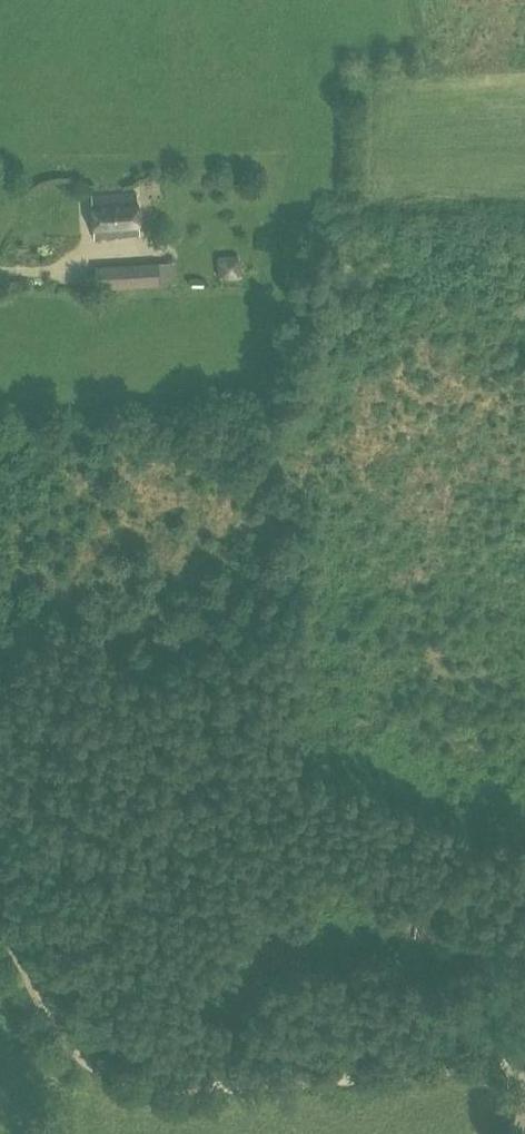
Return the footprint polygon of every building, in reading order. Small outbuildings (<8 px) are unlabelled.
[(95,239),(140,235),(137,192),(91,195),(95,239)] [(233,278),(247,276),(245,260),(230,263),(233,278)] [(169,262),(159,263),(160,285),(170,284),(169,262)] [(96,266),(97,288),(160,285),(159,263),(96,266)]
